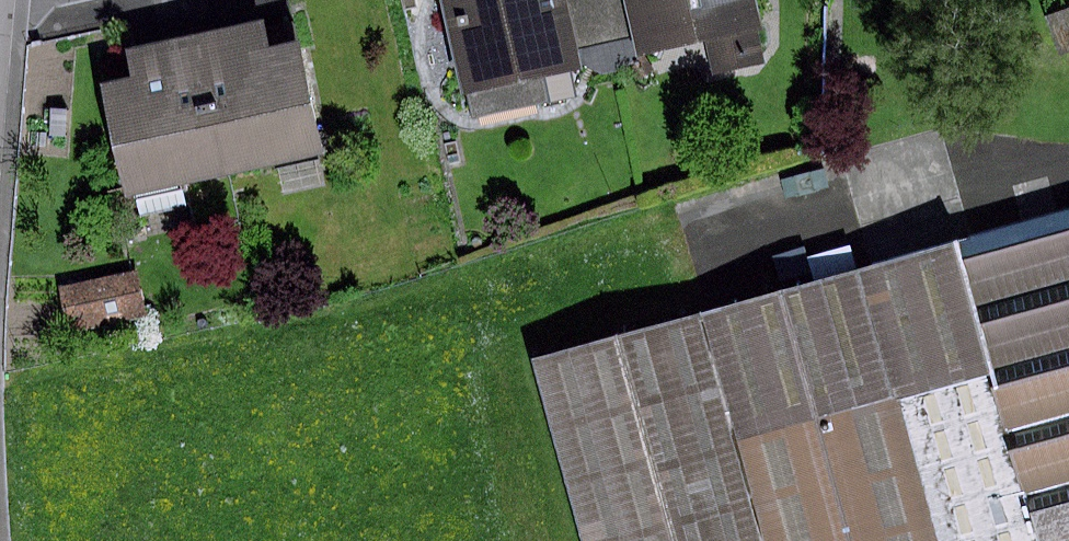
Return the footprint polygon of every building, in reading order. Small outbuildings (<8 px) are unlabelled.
[(468,121),(549,102),(542,73),(576,65),(572,48),(561,0),(439,0),(468,121)] [(572,48),(628,36),(620,0),(561,0),(572,48)] [(628,36),(632,54),(704,38),(711,71),(762,60),(749,0),(620,0),(628,36)] [(1044,20),(1059,56),(1068,52),(1068,10),(1044,20)] [(192,36),(221,170),(318,151),(295,43),(263,50),(257,22),(192,36)] [(221,170),(192,36),(121,51),(127,81),(100,86),(122,191),(221,170)] [(529,359),(578,540),(1068,540),(1068,214),(529,359)] [(144,274),(66,291),(75,333),(153,316),(144,274)]
